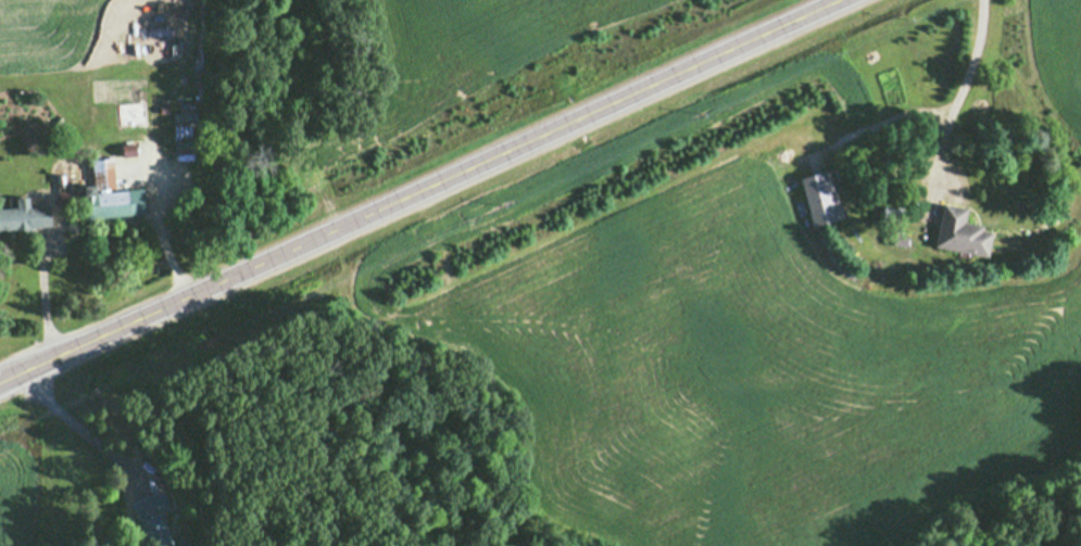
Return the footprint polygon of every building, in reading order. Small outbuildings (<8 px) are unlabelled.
[(143,214),(141,187),(113,189),(110,156),(89,158),(91,184),(80,185),(83,218),(143,214)] [(841,218),(831,170),(799,176),(809,225),(841,218)] [(49,228),(47,203),(26,205),(26,196),(12,197),(13,207),(0,207),(0,231),(49,228)] [(934,247),(986,256),(991,228),(962,223),(965,207),(941,203),(934,247)] [(162,513),(171,511),(165,491),(133,501),(147,545),(173,545),(162,513)]
